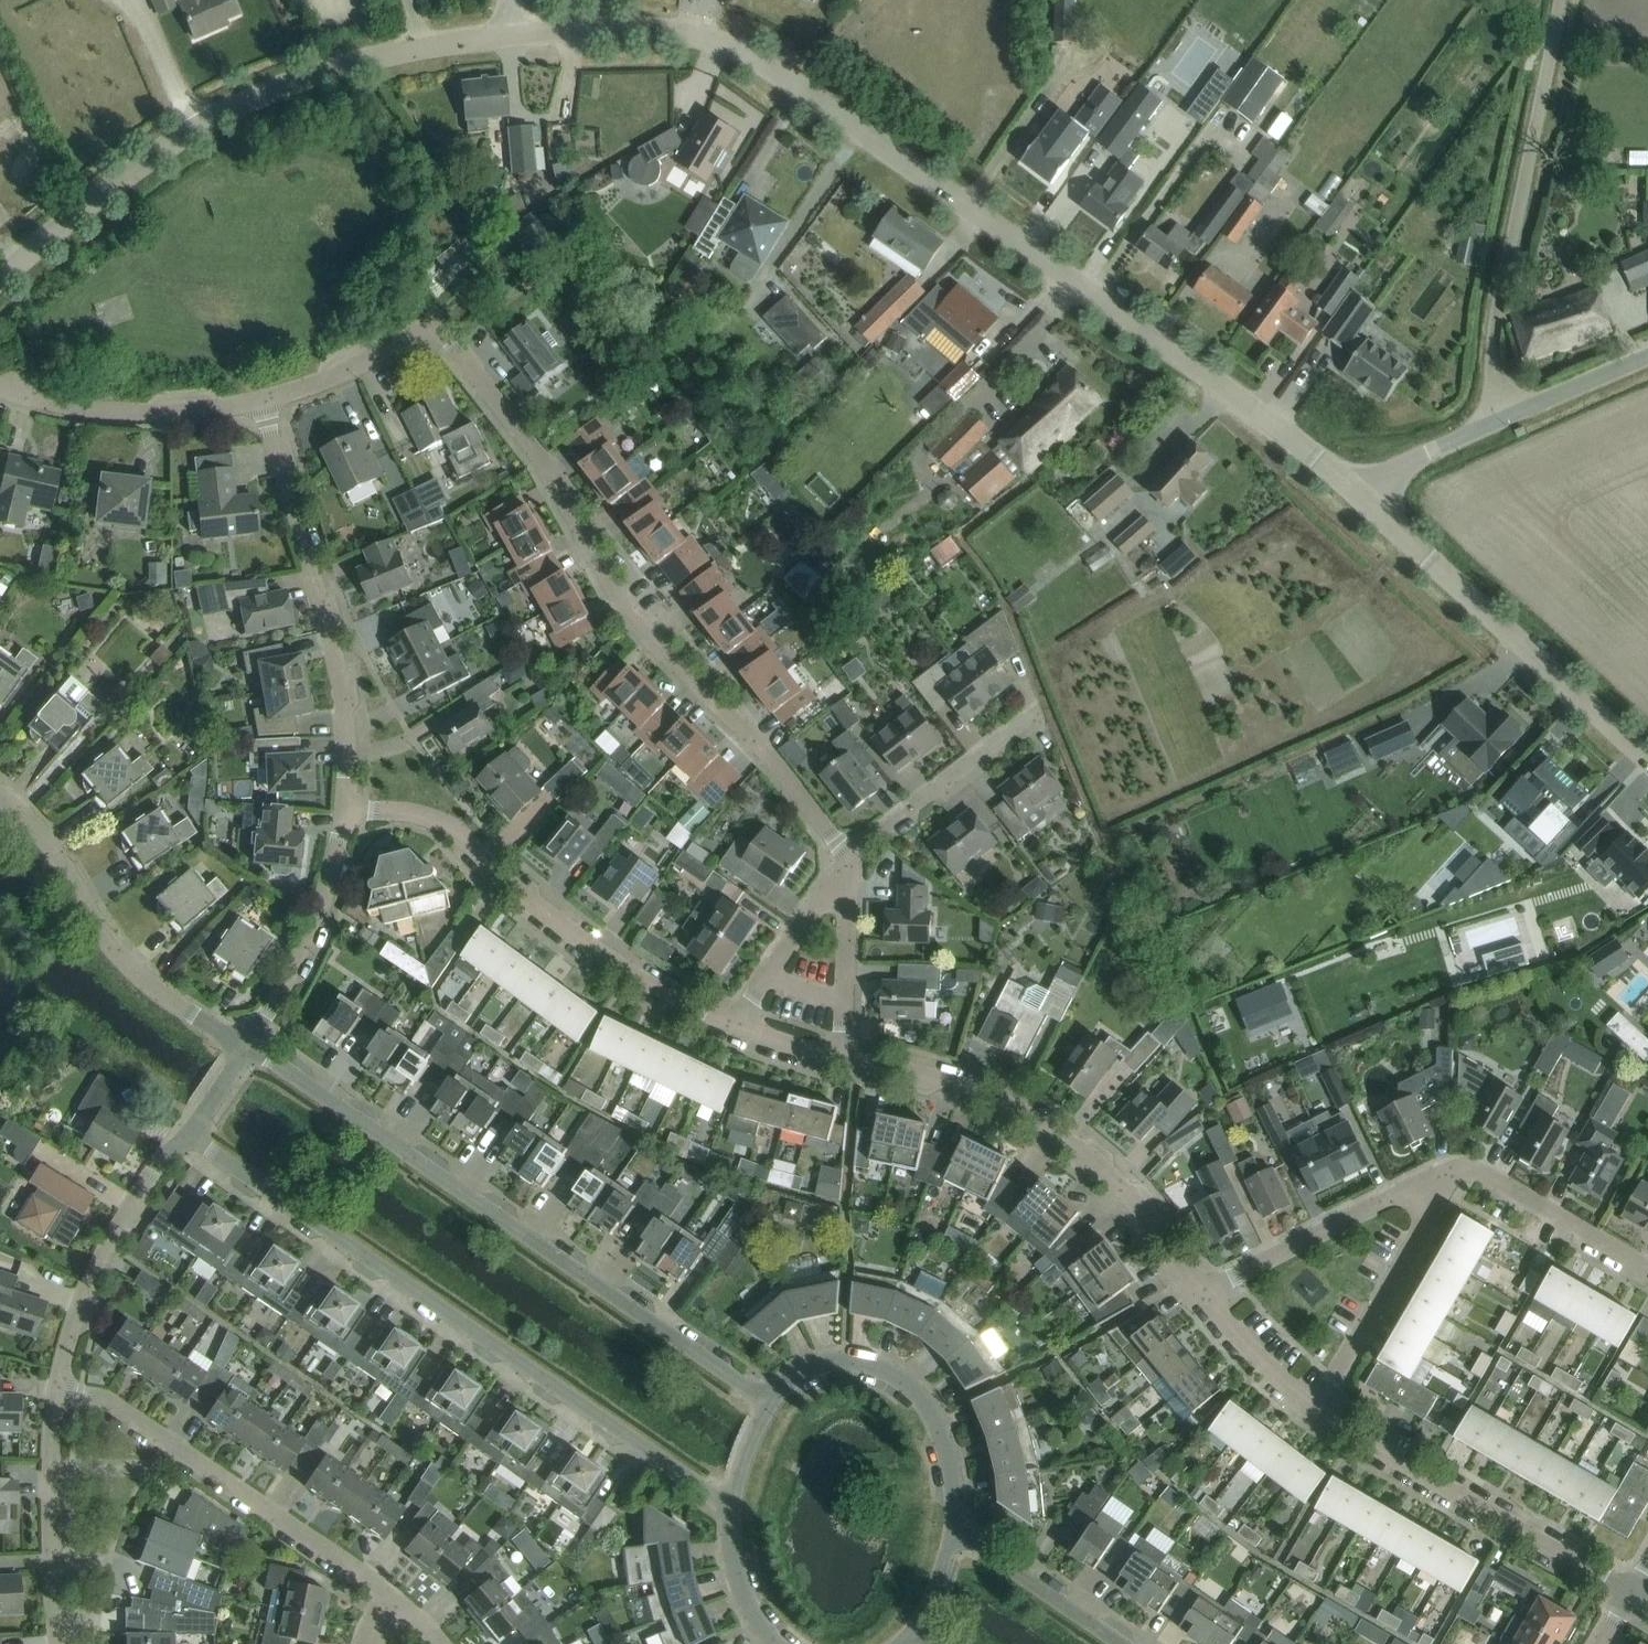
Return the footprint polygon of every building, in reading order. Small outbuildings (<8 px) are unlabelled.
[(159,14),(176,7),(173,0),(153,0),(159,14)] [(233,0),(184,0),(185,1),(179,3),(194,38),(220,27),(217,21),(224,18),(224,20),(239,14),(233,0)] [(1056,42),(1072,43),(1074,0),(1057,0),(1056,42)] [(1253,124),(1284,80),(1253,58),(1222,102),(1253,124)] [(486,117),(507,115),(504,79),(462,83),(467,133),(487,131),(486,117)] [(1140,85),(1097,144),(1119,160),(1119,159),(1122,161),(1119,166),(1127,172),(1139,156),(1138,155),(1137,156),(1127,149),(1162,101),(1140,85)] [(1206,91),(1190,114),(1204,124),(1220,101),(1206,91)] [(1039,138),(1021,162),(1037,173),(1047,181),(1052,184),(1069,161),(1068,160),(1089,134),(1095,138),(1109,118),(1088,103),(1074,121),(1060,111),(1040,139),(1039,138)] [(719,169),(728,153),(725,151),(736,133),(706,115),(683,151),(679,149),(684,145),(674,128),(638,149),(641,154),(638,156),(633,159),(630,163),(629,168),(629,174),(631,179),(634,183),(639,186),(644,187),(650,186),(654,184),(658,180),(661,176),(662,170),(661,165),(658,160),(668,154),(678,160),(677,162),(707,181),(715,167),(719,169)] [(1297,170),(1293,168),(1307,146),(1276,127),(1265,146),(1272,150),(1261,169),(1268,173),(1262,184),(1282,196),(1297,170)] [(533,147),(531,128),(510,129),(514,175),(518,175),(531,174),(542,173),(540,147),(533,147)] [(1097,187),(1083,206),(1113,229),(1127,210),(1124,208),(1142,183),(1127,172),(1119,166),(1118,165),(1100,190),(1097,187)] [(1245,195),(1230,183),(1193,233),(1209,245),(1245,195)] [(1313,194),(1305,205),(1321,217),(1329,206),(1313,194)] [(1263,206),(1248,195),(1221,233),(1236,243),(1263,206)] [(1355,207),(1339,196),(1317,227),(1333,238),(1355,207)] [(762,264),(787,223),(746,197),(740,207),(728,226),(713,217),(708,224),(700,238),(693,249),(709,259),(721,239),(742,252),(733,267),(732,271),(748,281),(752,279),(761,264),(762,264)] [(875,237),(868,247),(890,262),(897,252),(923,270),(924,270),(943,242),(912,221),(914,219),(910,217),(909,219),(894,209),(875,237)] [(700,238),(708,224),(695,216),(686,230),(700,238)] [(1471,252),(1492,255),(1498,220),(1477,217),(1471,252)] [(1168,270),(1192,237),(1178,226),(1167,240),(1152,228),(1138,247),(1168,270)] [(450,250),(438,259),(446,270),(458,260),(450,250)] [(1628,282),(1639,277),(1643,287),(1647,285),(1647,252),(1620,264),(1628,282)] [(1316,304),(1332,316),(1364,272),(1348,260),(1316,304)] [(1235,319),(1251,297),(1212,269),(1196,290),(1235,319)] [(1301,343),(1316,324),(1293,307),(1297,302),(1292,298),(1304,280),(1290,270),(1247,328),(1267,343),(1279,326),(1301,343)] [(856,328),(872,344),(924,292),(915,282),(907,275),(856,328)] [(939,284),(902,322),(924,342),(937,326),(968,352),(993,322),(980,310),(978,312),(972,307),(978,301),(960,286),(952,296),(939,284)] [(1610,330),(1596,289),(1552,302),(1551,299),(1511,311),(1525,358),(1571,344),(1610,330)] [(1353,292),(1322,335),(1344,351),(1344,350),(1355,357),(1344,371),(1385,401),(1408,370),(1367,340),(1366,342),(1356,334),(1375,308),(1353,292)] [(815,349),(827,338),(788,295),(785,298),(789,303),(781,310),(777,305),(763,317),(798,356),(811,344),(815,349)] [(528,402),(541,393),(535,385),(562,363),(530,321),(526,324),(527,327),(519,333),(517,331),(502,343),(524,372),(512,381),(528,402)] [(940,386),(956,401),(979,378),(964,362),(940,386)] [(1027,473),(1076,433),(1071,427),(1100,399),(1071,370),(1035,405),(1038,408),(1000,442),(1001,443),(992,451),(981,439),(990,430),(971,411),(931,451),(950,470),(981,506),(1024,469),(1027,473)] [(450,457),(461,479),(491,463),(480,442),(484,440),(475,424),(461,431),(458,424),(462,422),(445,388),(425,398),(427,402),(425,407),(420,405),(403,414),(422,452),(427,449),(429,453),(448,443),(453,455),(450,457)] [(594,488),(626,463),(612,445),(617,441),(600,418),(580,433),(597,454),(582,466),(588,473),(585,475),(594,487),(594,488)] [(1517,437),(1525,433),(1523,427),(1515,431),(1517,437)] [(384,475),(363,431),(323,450),(344,494),(384,475)] [(1179,495),(1192,507),(1207,491),(1194,479),(1212,459),(1193,441),(1149,490),(1168,508),(1179,495)] [(1103,460),(1108,465),(1114,460),(1099,443),(1090,450),(1100,462),(1103,460)] [(51,511),(59,472),(29,465),(30,460),(9,456),(3,481),(0,480),(0,522),(22,527),(27,506),(51,511)] [(627,493),(635,503),(654,488),(645,477),(650,473),(637,457),(627,464),(626,463),(594,488),(595,488),(604,500),(607,498),(612,505),(627,493)] [(770,462),(754,474),(764,487),(766,486),(776,499),(779,496),(786,505),(796,497),(770,462)] [(232,469),(197,473),(201,501),(198,502),(199,512),(187,513),(189,532),(201,530),(203,539),(258,532),(254,495),(235,497),(232,469)] [(1102,521),(1134,493),(1116,472),(1083,500),(1102,521)] [(139,526),(142,527),(147,483),(135,481),(135,479),(125,474),(118,473),(117,479),(103,477),(98,521),(118,524),(120,530),(138,532),(139,526)] [(393,499),(410,533),(433,524),(427,512),(426,511),(415,488),(393,499)] [(640,547),(672,522),(658,504),(663,500),(654,488),(635,503),(643,513),(628,525),(633,532),(630,534),(640,546),(639,546),(640,547)] [(426,511),(427,512),(433,524),(447,518),(440,504),(426,511)] [(509,547),(545,527),(544,526),(536,513),(533,515),(529,507),(513,517),(506,505),(485,517),(492,530),(498,527),(509,547)] [(1157,529),(1144,515),(1115,541),(1127,555),(1157,529)] [(686,540),(672,522),(640,547),(650,559),(652,557),(658,564),(673,552),(681,563),(690,575),(709,560),(691,536),(686,540)] [(545,527),(509,547),(521,567),(515,570),(522,583),(543,571),(537,559),(553,550),(549,542),(552,541),(544,528),(545,527)] [(944,542),(956,557),(975,542),(964,527),(944,542)] [(398,554),(392,540),(366,551),(372,564),(359,570),(372,600),(412,584),(400,553),(398,554)] [(722,540),(704,545),(716,560),(729,549),(722,540)] [(784,579),(821,618),(862,580),(825,540),(784,579)] [(163,555),(163,569),(177,570),(178,556),(163,555)] [(469,560),(456,565),(460,577),(473,572),(469,560)] [(710,637),(742,612),(728,594),(733,590),(714,567),(695,582),(713,604),(698,615),(703,622),(700,625),(710,636),(709,637),(710,637)] [(570,580),(566,572),(549,582),(543,571),(522,583),(529,595),(534,592),(546,612),(581,592),(581,591),(580,592),(573,578),(570,580)] [(240,609),(245,634),(292,624),(285,591),(261,597),(257,580),(222,584),(228,611),(240,609)] [(495,585),(489,588),(495,598),(500,595),(495,585)] [(581,592),(546,612),(557,632),(551,635),(559,648),(590,631),(583,619),(590,615),(585,608),(588,606),(581,593),(581,592)] [(781,601),(774,607),(788,624),(795,619),(781,601)] [(401,666),(440,645),(433,632),(444,625),(433,603),(399,620),(406,633),(389,642),(401,666)] [(999,664),(1018,649),(1002,610),(964,640),(977,656),(962,668),(990,704),(991,703),(989,701),(1013,683),(999,664)] [(751,653),(770,638),(761,627),(756,631),(742,612),(710,637),(710,638),(710,637),(720,649),(722,647),(728,654),(743,642),(751,653)] [(501,617),(488,624),(497,640),(510,634),(501,617)] [(929,645),(942,657),(954,645),(941,633),(929,645)] [(755,696),(787,671),(773,653),(778,649),(770,638),(751,653),(758,663),(743,674),(749,681),(746,684),(755,695),(755,696)] [(259,671),(263,692),(306,684),(301,654),(284,658),(281,644),(242,652),(246,674),(259,671)] [(447,659),(440,645),(401,666),(413,689),(431,680),(438,693),(471,676),(459,653),(447,659)] [(15,690),(14,690),(27,671),(28,672),(37,659),(22,648),(14,660),(0,650),(0,710),(15,690)] [(967,722),(990,704),(962,668),(953,655),(940,665),(938,662),(912,682),(934,711),(936,710),(931,705),(945,694),(967,722)] [(210,657),(193,660),(197,676),(210,673),(212,668),(210,657)] [(624,711),(652,682),(651,681),(651,682),(640,671),(638,674),(632,668),(617,683),(607,673),(592,689),(603,700),(607,695),(624,711)] [(801,690),(787,671),(755,696),(756,697),(756,696),(765,708),(768,706),(773,713),(788,702),(796,712),(816,697),(807,686),(801,690)] [(93,717),(91,715),(101,704),(70,677),(46,705),(44,703),(36,711),(38,713),(26,728),(27,728),(28,727),(29,728),(29,731),(30,734),(30,737),(32,740),(34,743),(36,745),(41,739),(42,740),(41,741),(44,744),(45,743),(58,754),(78,730),(80,732),(93,717)] [(500,690),(492,677),(464,695),(471,707),(439,728),(456,754),(493,730),(482,713),(494,705),(489,697),(500,690)] [(653,715),(667,702),(660,696),(663,693),(652,683),(652,682),(624,711),(640,727),(636,732),(646,742),(663,724),(653,715)] [(312,713),(306,684),(263,692),(266,708),(253,710),(257,735),(297,733),(294,716),(312,713)] [(941,741),(905,694),(896,702),(905,714),(873,739),(898,771),(921,753),(923,755),(941,741)] [(831,708),(848,730),(860,721),(843,699),(831,708)] [(1486,771),(1522,733),(1518,730),(1521,726),(1511,717),(1508,720),(1506,719),(1496,709),(1487,718),(1481,712),(1468,699),(1443,725),(1445,727),(1456,737),(1453,740),(1458,745),(1464,751),(1452,764),(1472,783),(1484,770),(1486,771)] [(677,763),(705,734),(694,723),(691,726),(685,720),(672,733),(663,724),(646,742),(656,752),(660,747),(677,763)] [(1416,742),(1407,722),(1366,740),(1375,760),(1416,742)] [(848,730),(833,742),(845,757),(837,763),(837,762),(833,765),(834,766),(822,775),(850,812),(878,790),(846,748),(856,740),(848,730)] [(707,768),(720,754),(714,748),(716,745),(705,735),(706,735),(705,734),(677,763),(694,779),(689,784),(712,806),(730,787),(717,774),(716,776),(707,768)] [(248,741),(249,762),(249,768),(266,768),(267,786),(268,786),(274,792),(306,790),(312,784),(311,761),(305,755),(294,756),(293,739),(297,739),(297,738),(248,741)] [(621,745),(611,757),(620,766),(631,754),(621,745)] [(82,781),(82,786),(84,789),(86,793),(87,794),(93,789),(93,790),(92,791),(95,794),(97,793),(97,794),(92,799),(102,811),(140,779),(141,780),(153,770),(141,755),(130,764),(116,748),(117,747),(116,746),(103,757),(101,755),(93,761),(94,764),(80,776),(81,777),(82,776),(83,777),(82,781)] [(649,749),(636,758),(644,769),(657,761),(649,749)] [(512,819),(541,792),(506,754),(479,779),(501,802),(498,804),(512,819)] [(207,758),(190,770),(194,777),(206,778),(207,758)] [(545,786),(557,800),(588,771),(575,758),(545,786)] [(1024,819),(1063,789),(1039,758),(999,788),(1007,799),(994,809),(1018,841),(1032,829),(1024,819)] [(1564,815),(1569,809),(1573,812),(1589,795),(1549,758),(1533,775),(1537,778),(1531,785),(1523,777),(1500,802),(1515,817),(1519,820),(1525,814),(1535,823),(1529,830),(1545,845),(1541,849),(1540,850),(1538,848),(1536,851),(1538,853),(1533,857),(1533,858),(1543,867),(1556,862),(1561,857),(1556,853),(1579,829),(1564,815)] [(631,784),(621,796),(636,809),(646,797),(631,784)] [(188,800),(187,807),(198,824),(201,822),(203,802),(188,800)] [(699,800),(679,820),(691,832),(711,812),(699,800)] [(1454,832),(1473,811),(1466,804),(1436,816),(1454,832)] [(256,830),(253,862),(271,864),(271,870),(274,874),(287,875),(291,872),(292,866),(299,867),(303,834),(289,833),(292,809),(263,806),(261,830),(256,830)] [(122,836),(122,839),(121,842),(121,846),(122,849),(124,852),(123,852),(124,853),(131,849),(132,850),(130,851),(133,854),(134,853),(135,855),(129,858),(138,871),(161,856),(179,844),(180,844),(197,833),(187,818),(171,828),(159,810),(160,809),(159,808),(144,818),(143,815),(134,821),(135,824),(120,834),(120,835),(121,834),(122,836)] [(955,874),(997,841),(972,810),(958,820),(960,823),(951,830),(949,827),(930,842),(955,874)] [(599,858),(628,821),(618,813),(615,815),(614,814),(595,838),(570,818),(544,850),(570,870),(587,849),(599,858)] [(1577,844),(1588,856),(1593,851),(1599,857),(1601,859),(1617,876),(1626,885),(1623,888),(1633,898),(1636,895),(1638,898),(1647,888),(1647,852),(1643,848),(1641,845),(1640,845),(1628,833),(1619,841),(1611,833),(1614,830),(1603,819),(1577,844)] [(719,864),(749,885),(759,870),(781,885),(790,871),(792,873),(806,852),(787,839),(783,844),(764,831),(754,845),(740,835),(719,864)] [(705,884),(714,870),(684,850),(675,863),(705,884)] [(398,856),(414,916),(451,907),(447,892),(450,891),(436,875),(436,874),(437,872),(437,871),(436,869),(436,868),(434,867),(433,866),(431,866),(430,866),(425,867),(411,853),(398,856)] [(641,901),(660,874),(635,855),(630,861),(620,853),(593,889),(619,908),(630,893),(641,901)] [(398,856),(385,859),(380,879),(375,880),(374,880),(372,881),(371,883),(371,884),(371,886),(371,887),(372,889),(373,890),(375,891),(369,912),(381,909),(385,924),(414,916),(398,856)] [(1512,879),(1489,858),(1459,890),(1456,887),(1440,904),(1443,907),(1512,879)] [(904,862),(904,886),(921,887),(926,887),(926,879),(904,862)] [(157,903),(157,906),(157,909),(158,912),(159,914),(161,917),(160,917),(161,918),(167,913),(168,914),(167,914),(170,918),(172,917),(172,918),(167,922),(177,934),(227,891),(215,877),(204,887),(190,870),(191,870),(190,869),(177,880),(175,878),(167,885),(169,887),(154,899),(155,900),(156,899),(158,901),(157,903)] [(932,943),(933,912),(928,912),(929,887),(926,887),(921,887),(904,886),(899,886),(898,910),(887,910),(886,941),(932,943)] [(636,919),(649,929),(670,899),(657,890),(636,919)] [(701,901),(692,914),(740,948),(758,922),(725,900),(717,912),(701,901)] [(1038,904),(1035,920),(1053,923),(1056,907),(1038,904)] [(722,973),(740,948),(692,914),(682,928),(698,939),(689,951),(722,973)] [(274,938),(259,927),(256,932),(238,920),(239,918),(238,918),(228,932),(225,930),(219,939),(222,941),(211,956),(212,957),(213,956),(214,957),(214,959),(215,961),(215,962),(216,965),(218,969),(221,971),(221,972),(222,973),(227,966),(228,967),(227,968),(231,970),(232,969),(233,970),(229,975),(242,984),(257,962),(257,961),(270,943),(274,938)] [(482,970),(503,941),(484,927),(456,964),(476,978),(482,970)] [(453,930),(426,966),(432,988),(466,939),(453,930)] [(1590,957),(1602,975),(1628,959),(1616,940),(1590,957)] [(381,954),(432,988),(426,966),(389,941),(381,954)] [(501,985),(522,956),(503,941),(482,970),(501,985)] [(1522,947),(1486,958),(1491,975),(1529,964),(1523,943),(1521,944),(1522,947)] [(520,999),(542,970),(522,956),(501,985),(520,999)] [(884,992),(877,999),(884,1005),(883,1017),(925,1019),(926,989),(941,990),(942,965),(926,965),(925,982),(884,981),(884,992)] [(1048,991),(1037,985),(1029,989),(1009,979),(994,1009),(993,1008),(978,1037),(1005,1051),(1007,1048),(1026,1058),(1047,1015),(1060,1022),(1083,977),(1061,966),(1048,991)] [(540,1013),(561,984),(542,970),(520,999),(540,1013)] [(559,1028),(580,999),(561,984),(540,1013),(559,1028)] [(361,1020),(371,1026),(387,1003),(364,987),(354,1002),(342,994),(336,1003),(332,1000),(322,1014),(327,1017),(315,1034),(328,1043),(329,1041),(338,1047),(348,1033),(351,1035),(361,1020)] [(1274,1026),(1260,992),(1239,1000),(1253,1035),(1274,1026)] [(461,1006),(479,1012),(483,1000),(465,993),(461,1006)] [(600,1013),(580,999),(559,1028),(578,1042),(600,1013)] [(456,1017),(463,1007),(453,1001),(446,1010),(456,1017)] [(384,1081),(411,1041),(392,1028),(402,1013),(387,1003),(371,1026),(381,1033),(371,1048),(374,1050),(364,1064),(373,1070),(371,1073),(384,1081)] [(1165,1047),(1176,1035),(1188,1022),(1179,1005),(1152,1035),(1148,1032),(1131,1050),(1110,1036),(1104,1045),(1088,1034),(1059,1077),(1087,1097),(1117,1053),(1124,1058),(1121,1061),(1134,1073),(1161,1044),(1165,1047)] [(472,1014),(463,1007),(456,1017),(465,1023),(472,1014)] [(499,1014),(492,1026),(513,1039),(520,1028),(499,1014)] [(613,1060),(629,1028),(607,1017),(591,1050),(613,1060)] [(1194,1034),(1188,1022),(1176,1035),(1185,1043),(1194,1034)] [(490,1040),(497,1030),(487,1024),(480,1033),(490,1040)] [(635,1071),(651,1038),(629,1028),(613,1060),(635,1071)] [(1534,1067),(1549,1076),(1571,1038),(1556,1029),(1534,1067)] [(506,1037),(497,1030),(490,1040),(500,1046),(506,1037)] [(656,1081),(672,1049),(651,1038),(635,1071),(656,1081)] [(429,1067),(439,1073),(455,1050),(441,1040),(430,1055),(411,1041),(384,1081),(396,1090),(398,1088),(406,1094),(416,1080),(419,1082),(429,1067)] [(1570,1040),(1561,1055),(1593,1074),(1602,1058),(1570,1040)] [(1452,1092),(1453,1048),(1437,1048),(1436,1070),(1412,1081),(1410,1077),(1398,1083),(1398,1104),(1379,1113),(1398,1151),(1432,1134),(1420,1111),(1430,1106),(1426,1097),(1437,1092),(1452,1092)] [(678,1092),(694,1060),(672,1049),(656,1081),(678,1092)] [(452,1128),(486,1078),(467,1065),(470,1060),(455,1050),(439,1073),(449,1080),(439,1095),(442,1097),(432,1111),(441,1117),(439,1120),(452,1128)] [(530,1067),(536,1057),(527,1051),(520,1060),(530,1067)] [(1499,1136),(1521,1097),(1488,1078),(1491,1072),(1459,1054),(1458,1094),(1479,1106),(1471,1120),(1499,1136)] [(546,1063),(536,1057),(530,1067),(539,1073),(546,1063)] [(700,1102),(716,1070),(694,1060),(678,1092),(700,1102)] [(1352,1101),(1335,1068),(1321,1075),(1338,1108),(1352,1101)] [(737,1081),(716,1070),(700,1102),(721,1113),(737,1081)] [(122,1088),(98,1073),(77,1109),(91,1118),(92,1124),(83,1140),(116,1160),(112,1166),(113,1167),(120,1156),(125,1154),(139,1132),(107,1113),(122,1088)] [(498,1113),(508,1120),(524,1097),(509,1087),(506,1091),(486,1078),(452,1128),(465,1137),(466,1134),(475,1141),(485,1126),(487,1128),(498,1113)] [(756,1135),(769,1088),(745,1082),(736,1116),(732,1115),(728,1128),(756,1135)] [(1174,1127),(1196,1103),(1172,1082),(1157,1100),(1144,1088),(1117,1118),(1124,1124),(1123,1126),(1126,1129),(1127,1127),(1141,1140),(1162,1117),(1174,1127)] [(1612,1085),(1593,1119),(1610,1129),(1629,1095),(1612,1085)] [(782,1129),(792,1094),(769,1088),(756,1135),(757,1136),(761,1123),(782,1129)] [(592,1104),(597,1094),(587,1089),(582,1099),(592,1104)] [(607,1100),(597,1094),(592,1104),(602,1110),(607,1100)] [(805,1135),(815,1100),(792,1094),(782,1129),(805,1135)] [(1545,1171),(1568,1131),(1550,1120),(1559,1106),(1538,1094),(1522,1123),(1533,1129),(1518,1155),(1520,1156),(1519,1160),(1529,1165),(1532,1163),(1545,1171)] [(520,1175),(548,1135),(528,1122),(539,1107),(524,1097),(508,1120),(518,1127),(507,1142),(510,1144),(501,1158),(509,1164),(508,1167),(520,1175)] [(839,1107),(815,1100),(805,1135),(844,1145),(844,1150),(845,1150),(848,1122),(846,1122),(846,1126),(834,1123),(839,1107)] [(1271,1104),(1258,1110),(1274,1144),(1288,1137),(1271,1104)] [(1369,1165),(1342,1112),(1332,1117),(1329,1110),(1311,1119),(1319,1135),(1341,1179),(1369,1165)] [(634,1127),(639,1117),(629,1111),(624,1122),(634,1127)] [(595,1114),(580,1135),(592,1144),(608,1121),(595,1114)] [(894,1165),(904,1119),(878,1114),(878,1115),(879,1115),(874,1137),(859,1134),(860,1127),(858,1126),(854,1172),(855,1172),(856,1166),(869,1168),(871,1160),(894,1165)] [(1198,1114),(1184,1125),(1194,1137),(1205,1128),(1198,1114)] [(649,1122),(639,1117),(634,1127),(644,1133),(649,1122)] [(1601,1198),(1623,1160),(1600,1147),(1610,1129),(1590,1118),(1576,1143),(1588,1150),(1570,1180),(1573,1182),(1571,1186),(1585,1194),(1587,1190),(1601,1198)] [(40,1139),(7,1119),(0,1131),(0,1136),(17,1146),(14,1151),(16,1161),(24,1165),(30,1155),(40,1139)] [(929,1125),(904,1119),(894,1165),(916,1170),(915,1178),(928,1183),(939,1153),(923,1148),(927,1126),(929,1126),(929,1125)] [(1224,1166),(1238,1160),(1220,1124),(1206,1131),(1221,1161),(1224,1166)] [(678,1147),(682,1136),(672,1132),(667,1142),(678,1147)] [(566,1160),(576,1167),(592,1144),(580,1135),(577,1134),(567,1149),(548,1135),(520,1175),(533,1184),(535,1181),(543,1187),(553,1173),(556,1175),(566,1160)] [(1341,1179),(1319,1135),(1292,1149),(1313,1193),(1341,1179)] [(693,1141),(682,1136),(678,1147),(688,1152),(693,1141)] [(966,1190),(987,1148),(964,1136),(963,1137),(964,1138),(954,1158),(939,1153),(928,1183),(942,1188),(946,1180),(966,1190)] [(1171,1150),(1162,1142),(1154,1150),(1162,1159),(1171,1150)] [(589,1222),(616,1182),(597,1169),(607,1154),(592,1144),(576,1167),(586,1174),(576,1189),(579,1191),(569,1205),(578,1211),(576,1214),(589,1222)] [(996,1216),(1016,1184),(1001,1175),(1009,1160),(1010,1161),(1011,1160),(987,1148),(966,1190),(988,1200),(984,1208),(996,1216)] [(783,1172),(806,1176),(810,1154),(787,1150),(783,1172)] [(1253,1156),(1238,1164),(1265,1217),(1277,1211),(1278,1214),(1286,1210),(1285,1207),(1290,1204),(1271,1168),(1262,1173),(1253,1156)] [(746,1174),(750,1161),(742,1158),(737,1171),(746,1174)] [(759,1164),(750,1161),(746,1174),(754,1177),(759,1164)] [(1233,1217),(1246,1211),(1224,1166),(1221,1161),(1198,1172),(1211,1198),(1196,1205),(1215,1242),(1239,1229),(1233,1217)] [(93,1197),(40,1165),(29,1183),(39,1189),(35,1196),(31,1193),(14,1222),(42,1239),(47,1231),(53,1235),(52,1238),(67,1248),(86,1216),(83,1214),(93,1197)] [(791,1188),(795,1175),(772,1168),(768,1181),(791,1188)] [(803,1177),(795,1175),(791,1188),(800,1190),(803,1177)] [(1053,1206),(1061,1196),(1041,1179),(1040,1180),(1041,1181),(1031,1194),(1016,1184),(996,1216),(1008,1224),(1026,1239),(1053,1206)] [(816,1194),(840,1199),(841,1186),(819,1180),(816,1194)] [(635,1207),(645,1214),(661,1191),(646,1181),(636,1196),(616,1182),(589,1222),(601,1231),(603,1228),(612,1234),(621,1220),(624,1222),(635,1207)] [(1647,1231),(1647,1185),(1641,1181),(1622,1215),(1647,1231)] [(196,1257),(224,1215),(226,1212),(220,1208),(217,1207),(211,1204),(210,1206),(203,1202),(198,1209),(171,1191),(148,1224),(196,1257)] [(657,1269),(685,1229),(665,1216),(675,1201),(661,1191),(645,1214),(655,1221),(644,1236),(647,1238),(638,1252),(646,1258),(645,1261),(657,1269)] [(1061,1196),(1053,1206),(1026,1239),(1044,1254),(1035,1264),(1042,1273),(1053,1264),(1076,1242),(1065,1230),(1079,1213),(1081,1214),(1081,1213),(1061,1196)] [(238,1225),(239,1223),(236,1221),(234,1218),(231,1216),(226,1212),(224,1215),(196,1257),(226,1277),(241,1255),(231,1249),(244,1229),(238,1225)] [(1463,1215),(1451,1237),(1481,1255),(1494,1233),(1463,1215)] [(703,1254),(714,1261),(730,1238),(714,1228),(704,1242),(685,1229),(657,1269),(670,1278),(671,1275),(676,1278),(680,1281),(690,1267),(693,1269),(703,1254)] [(1469,1275),(1481,1255),(1451,1237),(1439,1257),(1469,1275)] [(743,1247),(730,1238),(714,1261),(727,1270),(743,1247)] [(1122,1260),(1106,1239),(1105,1240),(1106,1241),(1088,1254),(1076,1242),(1053,1264),(1063,1274),(1077,1293),(1084,1288),(1122,1260)] [(256,1298),(286,1253),(284,1251),(281,1250),(278,1248),(271,1246),(270,1247),(264,1243),(251,1262),(241,1255),(226,1277),(256,1298)] [(298,1266),(299,1265),(294,1260),(292,1257),(286,1253),(256,1298),(286,1319),(301,1297),(291,1290),(304,1271),(298,1266)] [(1469,1275),(1439,1257),(1427,1278),(1457,1296),(1469,1275)] [(1137,1281),(1122,1260),(1084,1288),(1098,1307),(1091,1312),(1099,1323),(1093,1326),(1094,1327),(1134,1305),(1134,1303),(1127,1307),(1118,1294),(1135,1281),(1136,1282),(1137,1281)] [(840,1269),(781,1281),(801,1321),(839,1314),(842,1267),(840,1267),(840,1269)] [(1552,1318),(1574,1280),(1553,1267),(1528,1309),(1550,1322),(1552,1318)] [(888,1321),(901,1280),(856,1272),(856,1270),(855,1269),(852,1314),(888,1321)] [(1530,1269),(1525,1279),(1535,1285),(1540,1275),(1530,1269)] [(133,1283),(153,1297),(161,1285),(141,1271),(133,1283)] [(34,1335),(31,1344),(32,1344),(45,1304),(11,1293),(16,1277),(0,1272),(0,1324),(34,1335)] [(1445,1317),(1457,1296),(1427,1278),(1415,1299),(1445,1317)] [(1529,1295),(1535,1285),(1525,1279),(1519,1289),(1529,1295)] [(920,1337),(944,1301),(901,1280),(888,1321),(920,1337)] [(1572,1330),(1576,1323),(1595,1292),(1574,1280),(1552,1318),(1572,1330)] [(772,1346),(801,1321),(781,1281),(743,1314),(741,1313),(741,1314),(753,1323),(747,1328),(745,1327),(744,1328),(771,1347),(772,1346)] [(316,1339),(347,1295),(341,1291),(338,1290),(332,1287),(331,1289),(324,1284),(311,1304),(301,1297),(286,1319),(316,1339)] [(1597,1335),(1615,1304),(1595,1292),(1576,1323),(1597,1335)] [(358,1308),(360,1306),(355,1301),(352,1299),(347,1295),(316,1339),(347,1360),(362,1338),(352,1331),(365,1312),(358,1308)] [(1434,1337),(1445,1317),(1415,1299),(1403,1319),(1434,1337)] [(1510,1299),(1506,1306),(1513,1310),(1517,1303),(1510,1299)] [(193,1307),(183,1300),(177,1308),(188,1315),(193,1307)] [(947,1360),(979,1332),(944,1301),(920,1337),(947,1360)] [(1637,1316),(1615,1304),(1597,1335),(1618,1347),(1637,1316)] [(204,1314),(193,1307),(188,1315),(199,1322),(204,1314)] [(1506,1311),(1501,1320),(1511,1326),(1516,1316),(1506,1311)] [(1175,1334),(1160,1315),(1148,1325),(1140,1316),(1142,1315),(1141,1313),(1108,1332),(1136,1367),(1137,1366),(1175,1334)] [(1631,1339),(1646,1347),(1647,1343),(1647,1319),(1643,1316),(1630,1338),(1631,1339)] [(126,1364),(147,1333),(126,1319),(105,1350),(126,1364)] [(1434,1337),(1403,1319),(1391,1340),(1421,1358),(1434,1337)] [(1505,1336),(1511,1326),(1501,1320),(1495,1330),(1505,1336)] [(377,1381),(407,1336),(405,1334),(399,1331),(396,1330),(392,1329),(391,1330),(385,1326),(372,1345),(362,1338),(347,1360),(377,1381)] [(1005,1370),(979,1332),(947,1360),(967,1390),(1008,1370),(1007,1369),(1005,1370)] [(145,1378),(166,1347),(147,1333),(126,1364),(145,1378)] [(1190,1353),(1175,1334),(1137,1366),(1153,1384),(1190,1353)] [(419,1349),(420,1348),(415,1342),(413,1340),(407,1336),(377,1381),(407,1401),(422,1380),(412,1373),(425,1354),(419,1349)] [(1536,1337),(1529,1348),(1547,1360),(1554,1349),(1536,1337)] [(1624,1348),(1618,1359),(1630,1366),(1642,1345),(1640,1344),(1630,1338),(1624,1348)] [(1421,1358),(1391,1340),(1379,1360),(1410,1378),(1421,1358)] [(165,1391),(186,1360),(166,1347),(145,1378),(165,1391)] [(1526,1363),(1532,1352),(1522,1347),(1516,1357),(1526,1363)] [(200,1404),(223,1370),(193,1350),(186,1360),(165,1391),(185,1405),(190,1397),(200,1404)] [(1482,1352),(1477,1362),(1487,1368),(1492,1358),(1482,1352)] [(1542,1358),(1532,1352),(1526,1363),(1536,1368),(1542,1358)] [(1206,1371),(1190,1353),(1153,1384),(1168,1402),(1206,1371)] [(1511,1362),(1501,1356),(1495,1366),(1506,1372),(1511,1362)] [(1569,1357),(1563,1369),(1589,1382),(1595,1370),(1569,1357)] [(1438,1395),(1410,1378),(1379,1360),(1365,1384),(1424,1419),(1438,1395)] [(293,1375),(273,1362),(268,1370),(287,1383),(293,1375)] [(1481,1378),(1487,1368),(1477,1362),(1471,1372),(1481,1378)] [(437,1422),(468,1377),(462,1374),(456,1371),(453,1370),(452,1372),(445,1367),(432,1386),(422,1380),(407,1401),(437,1422)] [(1551,1377),(1567,1386),(1573,1376),(1556,1367),(1551,1377)] [(1606,1379),(1614,1384),(1616,1385),(1622,1375),(1612,1369),(1606,1379)] [(246,1401),(254,1391),(223,1370),(200,1404),(210,1411),(205,1418),(225,1432),(246,1401)] [(1221,1390),(1206,1371),(1168,1402),(1184,1421),(1201,1407),(1207,1415),(1201,1421),(1202,1422),(1220,1403),(1219,1403),(1218,1404),(1213,1397),(1221,1390)] [(314,1389),(293,1375),(287,1383),(308,1397),(314,1389)] [(1537,1391),(1543,1380),(1533,1375),(1527,1385),(1537,1391)] [(1583,1382),(1573,1376),(1567,1386),(1577,1392),(1583,1382)] [(479,1390),(480,1389),(476,1384),(473,1382),(468,1377),(437,1422),(468,1443),(482,1421),(473,1414),(486,1395),(479,1390)] [(1616,1385),(1614,1384),(1606,1379),(1600,1389),(1610,1395),(1616,1385)] [(1553,1386),(1543,1380),(1537,1391),(1547,1396),(1553,1386)] [(973,1402),(988,1438),(1029,1425),(1012,1384),(1014,1383),(1013,1382),(973,1402)] [(1096,1399),(1107,1391),(1101,1384),(1091,1392),(1096,1399)] [(1448,1399),(1462,1409),(1463,1409),(1469,1399),(1459,1393),(1458,1394),(1441,1384),(1436,1392),(1448,1399)] [(1112,1398),(1107,1391),(1096,1399),(1102,1406),(1112,1398)] [(0,1395),(0,1430),(18,1430),(18,1442),(19,1442),(20,1396),(0,1395)] [(1145,1427),(1157,1413),(1139,1397),(1127,1411),(1145,1427)] [(1579,1414),(1584,1404),(1575,1399),(1569,1409),(1579,1414)] [(245,1445),(266,1415),(246,1401),(225,1432),(245,1445)] [(1229,1444),(1250,1416),(1231,1401),(1209,1430),(1229,1444)] [(1594,1410),(1584,1404),(1579,1414),(1588,1420),(1594,1410)] [(1476,1450),(1494,1419),(1472,1406),(1454,1437),(1476,1450)] [(498,1464),(528,1419),(525,1417),(522,1415),(519,1414),(516,1412),(513,1411),(512,1413),(506,1408),(492,1428),(482,1421),(468,1443),(498,1464)] [(385,1410),(378,1419),(390,1427),(396,1418),(385,1410)] [(1126,1436),(1140,1425),(1131,1414),(1118,1426),(1126,1436)] [(265,1459),(286,1428),(266,1415),(245,1445),(265,1459)] [(1248,1459),(1270,1431),(1250,1416),(1229,1444),(1248,1459)] [(1449,1433),(1455,1423),(1454,1423),(1445,1417),(1439,1427),(1449,1433)] [(540,1432),(541,1430),(539,1428),(534,1423),(531,1421),(528,1419),(498,1464),(528,1484),(543,1462),(533,1456),(546,1436),(540,1432)] [(1496,1462),(1514,1431),(1494,1419),(1476,1450),(1496,1462)] [(1620,1438),(1626,1428),(1616,1423),(1610,1433),(1620,1438)] [(1039,1467),(1029,1425),(988,1438),(997,1475),(1039,1467)] [(300,1472),(316,1448),(286,1428),(265,1459),(285,1473),(290,1465),(300,1472)] [(1635,1434),(1626,1428),(1620,1438),(1630,1444),(1635,1434)] [(1267,1474),(1289,1445),(1270,1431),(1248,1459),(1267,1474)] [(1517,1474),(1535,1443),(1514,1431),(1496,1462),(1517,1474)] [(387,1451),(392,1443),(381,1436),(376,1444),(387,1451)] [(403,1451),(392,1443),(387,1451),(398,1459),(403,1451)] [(1538,1486),(1555,1455),(1535,1443),(1517,1474),(1538,1486)] [(1286,1488),(1308,1460),(1289,1445),(1267,1474),(1286,1488)] [(1167,1458),(1159,1447),(1142,1460),(1152,1473),(1167,1458)] [(325,1500),(346,1469),(316,1448),(300,1472),(309,1478),(304,1486),(325,1500)] [(558,1505),(589,1460),(586,1458),(583,1457),(577,1454),(574,1453),(572,1454),(566,1450),(553,1469),(543,1462),(528,1484),(558,1505)] [(1558,1498),(1576,1467),(1555,1455),(1538,1486),(1558,1498)] [(558,1505),(589,1526),(604,1504),(593,1497),(607,1478),(600,1473),(601,1472),(597,1467),(594,1464),(591,1462),(589,1460),(558,1505)] [(1327,1475),(1308,1460),(1286,1488),(1305,1503),(1327,1475)] [(1140,1462),(1129,1473),(1141,1486),(1153,1475),(1140,1462)] [(1617,1491),(1599,1522),(1628,1538),(1647,1503),(1647,1470),(1634,1462),(1617,1491)] [(1045,1521),(1039,1467),(997,1475),(1000,1502),(999,1503),(1033,1526),(1034,1525),(1033,1525),(1031,1513),(1046,1524),(1047,1522),(1045,1521)] [(1579,1510),(1597,1479),(1576,1467),(1558,1498),(1579,1510)] [(344,1513),(365,1482),(346,1469),(325,1500),(344,1513)] [(1181,1486),(1188,1477),(1179,1470),(1171,1479),(1181,1486)] [(1336,1520),(1354,1489),(1334,1477),(1316,1508),(1336,1520)] [(1599,1522),(1617,1491),(1597,1479),(1579,1510),(1599,1522)] [(0,1480),(0,1533),(8,1533),(8,1502),(17,1503),(17,1482),(8,1482),(8,1480),(0,1480)] [(429,1493),(432,1488),(421,1480),(407,1500),(419,1508),(429,1493)] [(364,1527),(385,1496),(365,1482),(344,1513),(364,1527)] [(1197,1487),(1191,1495),(1197,1500),(1204,1492),(1197,1487)] [(1357,1532),(1375,1501),(1354,1489),(1336,1520),(1357,1532)] [(143,1538),(143,1539),(192,1558),(200,1537),(237,1551),(248,1531),(246,1529),(235,1522),(191,1491),(190,1492),(192,1494),(183,1507),(179,1505),(178,1507),(181,1508),(174,1526),(151,1517),(151,1518),(157,1521),(150,1541),(143,1538)] [(429,1493),(419,1508),(420,1509),(426,1502),(433,1507),(438,1501),(429,1493)] [(1208,1511),(1216,1501),(1206,1494),(1199,1504),(1208,1511)] [(405,1509),(385,1496),(364,1527),(384,1540),(405,1509)] [(501,1498),(497,1505),(507,1512),(514,1501),(509,1497),(501,1498)] [(1092,1523),(1101,1509),(1084,1497),(1075,1511),(1092,1523)] [(1225,1508),(1216,1501),(1208,1511),(1218,1518),(1225,1508)] [(1378,1544),(1396,1513),(1375,1501),(1357,1532),(1378,1544)] [(424,1570),(449,1539),(437,1528),(446,1517),(433,1507),(426,1502),(420,1509),(409,1523),(419,1531),(404,1550),(411,1556),(410,1558),(424,1570)] [(642,1545),(642,1546),(687,1542),(687,1534),(687,1532),(685,1531),(685,1526),(686,1525),(670,1514),(669,1515),(670,1516),(670,1521),(642,1502),(641,1503),(643,1504),(644,1545),(642,1545)] [(617,1513),(604,1504),(589,1526),(602,1535),(617,1513)] [(1108,1572),(1129,1542),(1118,1534),(1124,1526),(1102,1510),(1072,1554),(1077,1557),(1095,1569),(1097,1565),(1108,1572)] [(1399,1556),(1417,1525),(1396,1513),(1378,1544),(1399,1556)] [(239,1516),(235,1522),(246,1529),(250,1523),(239,1516)] [(1247,1540),(1254,1530),(1245,1523),(1237,1533),(1247,1540)] [(1420,1568),(1438,1537),(1417,1525),(1399,1556),(1420,1568)] [(524,1530),(512,1541),(521,1552),(533,1542),(524,1530)] [(1263,1537),(1254,1530),(1247,1540),(1256,1547),(1263,1537)] [(1137,1598),(1161,1564),(1167,1555),(1140,1536),(1134,1545),(1129,1542),(1108,1572),(1118,1579),(1115,1584),(1137,1598)] [(1440,1580),(1458,1549),(1438,1537),(1420,1568),(1440,1580)] [(462,1566),(473,1575),(492,1556),(471,1538),(462,1549),(449,1539),(424,1570),(438,1581),(440,1579),(447,1585),(462,1566)] [(185,1578),(192,1558),(143,1539),(149,1542),(142,1562),(135,1559),(135,1560),(157,1569),(150,1587),(148,1586),(147,1588),(152,1590),(150,1601),(147,1600),(147,1601),(218,1614),(221,1592),(185,1578)] [(692,1574),(687,1542),(642,1546),(626,1547),(630,1588),(650,1584),(650,1583),(692,1574)] [(1479,1561),(1458,1549),(1440,1580),(1461,1592),(1479,1561)] [(478,1624),(509,1599),(520,1590),(492,1556),(473,1575),(481,1585),(463,1601),(469,1608),(466,1609),(478,1624)] [(1304,1577),(1310,1567),(1300,1561),(1294,1571),(1304,1577)] [(273,1590),(269,1606),(322,1617),(326,1599),(323,1599),(325,1589),(302,1584),(304,1572),(269,1564),(264,1588),(273,1590)] [(1172,1616),(1193,1586),(1161,1564),(1137,1598),(1159,1613),(1162,1609),(1172,1616)] [(1251,1570),(1249,1573),(1257,1578),(1262,1570),(1255,1564),(1251,1570)] [(1484,1598),(1494,1580),(1493,1580),(1498,1572),(1486,1565),(1471,1590),(1484,1598)] [(1501,1566),(1498,1572),(1493,1580),(1494,1580),(1536,1604),(1526,1621),(1563,1642),(1577,1618),(1541,1597),(1545,1591),(1501,1566)] [(1320,1572),(1310,1567),(1304,1577),(1314,1582),(1320,1572)] [(701,1605),(692,1574),(650,1583),(650,1584),(653,1595),(646,1597),(653,1622),(701,1605)] [(0,1577),(0,1614),(21,1613),(19,1576),(0,1577)] [(1355,1583),(1351,1590),(1345,1601),(1366,1613),(1376,1596),(1355,1583)] [(1345,1601),(1351,1590),(1341,1585),(1335,1595),(1345,1601)] [(1201,1642),(1231,1599),(1231,1598),(1225,1607),(1193,1586),(1172,1616),(1182,1623),(1180,1627),(1201,1642)] [(525,1639),(548,1624),(520,1590),(509,1599),(478,1624),(490,1638),(492,1637),(498,1643),(516,1628),(525,1639)] [(1241,1600),(1263,1614),(1269,1604),(1248,1590),(1241,1600)] [(1478,1608),(1484,1598),(1471,1590),(1465,1601),(1478,1608)] [(218,1614),(147,1601),(147,1600),(128,1597),(128,1598),(130,1598),(129,1608),(124,1608),(124,1609),(126,1609),(126,1634),(122,1634),(122,1635),(129,1635),(129,1643),(175,1643),(175,1635),(214,1635),(218,1614)] [(1257,1630),(1247,1622),(1253,1614),(1231,1599),(1201,1642),(1204,1643),(1247,1643),(1257,1630)] [(1509,1624),(1517,1609),(1506,1603),(1498,1618),(1509,1624)] [(701,1605),(653,1622),(653,1623),(660,1620),(665,1631),(658,1634),(662,1643),(697,1643),(714,1636),(701,1605)] [(322,1617),(269,1606),(266,1622),(263,1643),(289,1643),(290,1639),(314,1643),(316,1635),(318,1635),(322,1617)] [(1387,1625),(1392,1615),(1382,1609),(1377,1619),(1387,1625)] [(1402,1620),(1392,1615),(1387,1625),(1396,1630),(1402,1620)] [(1526,1621),(1515,1615),(1501,1640),(1507,1643),(1562,1643),(1563,1642),(1526,1621)] [(548,1624),(525,1639),(528,1643),(559,1643),(548,1624)] [(1295,1643),(1274,1628),(1268,1637),(1257,1630),(1247,1643),(1295,1643)] [(1434,1639),(1424,1633),(1418,1643),(1420,1643),(1431,1643),(1434,1639)]
